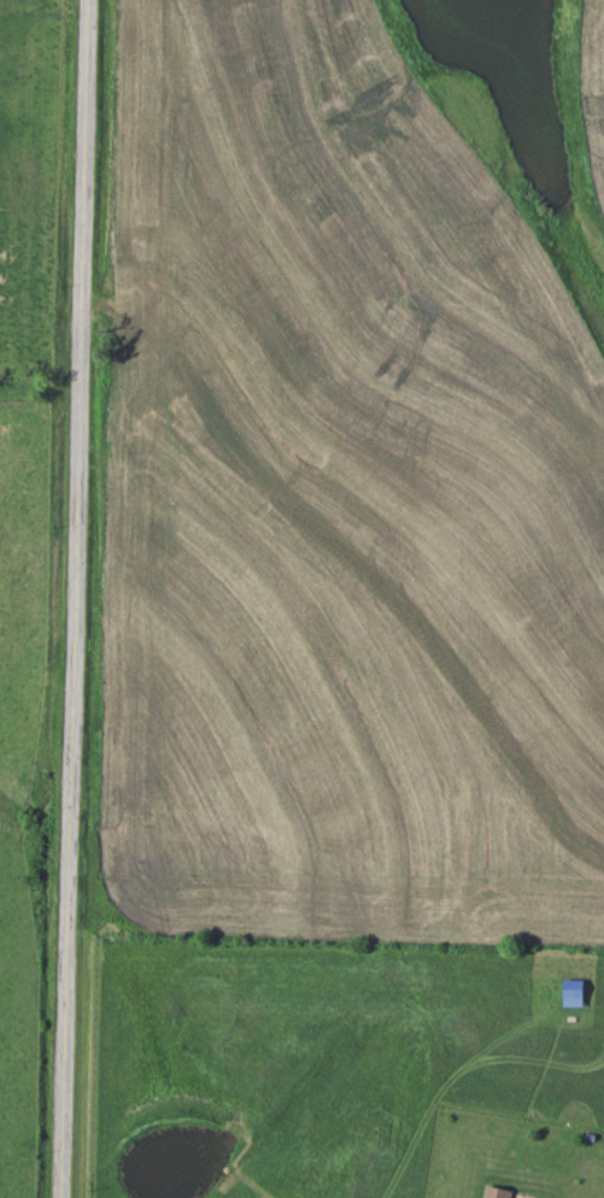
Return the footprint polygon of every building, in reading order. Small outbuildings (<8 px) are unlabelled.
[(517,1189),(489,1183),(486,1197),(515,1197),(517,1189)]
